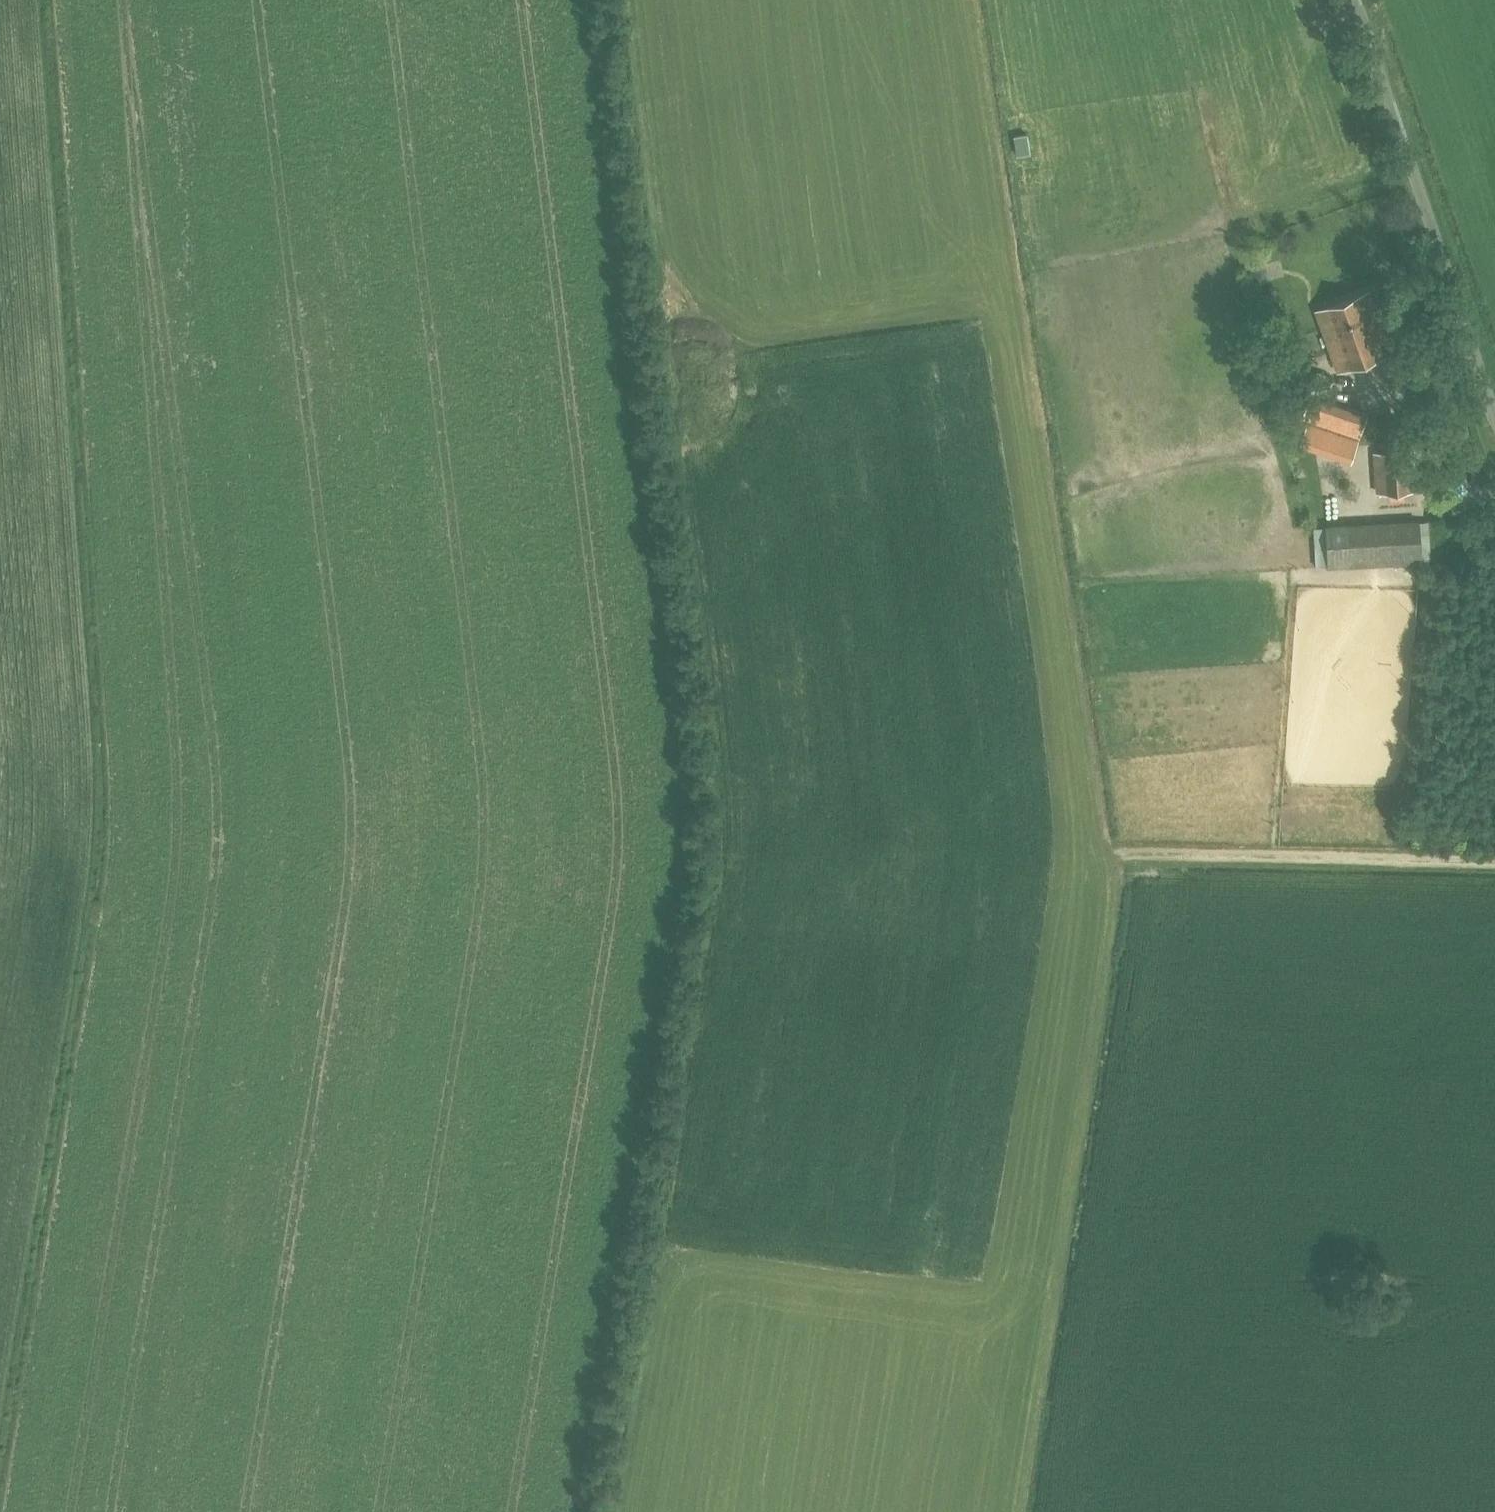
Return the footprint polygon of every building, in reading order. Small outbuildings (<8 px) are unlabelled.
[(1338,370),(1390,351),(1369,291),(1316,310),(1338,370)] [(1321,365),(1315,385),(1330,389),(1336,370),(1321,365)] [(1310,394),(1302,417),(1359,436),(1367,414),(1310,394)] [(1350,463),(1359,439),(1308,421),(1299,445),(1350,463)] [(1417,489),(1414,451),(1375,453),(1378,491),(1417,489)] [(1329,563),(1329,567),(1421,562),(1419,519),(1314,526),(1317,564),(1329,563)]
